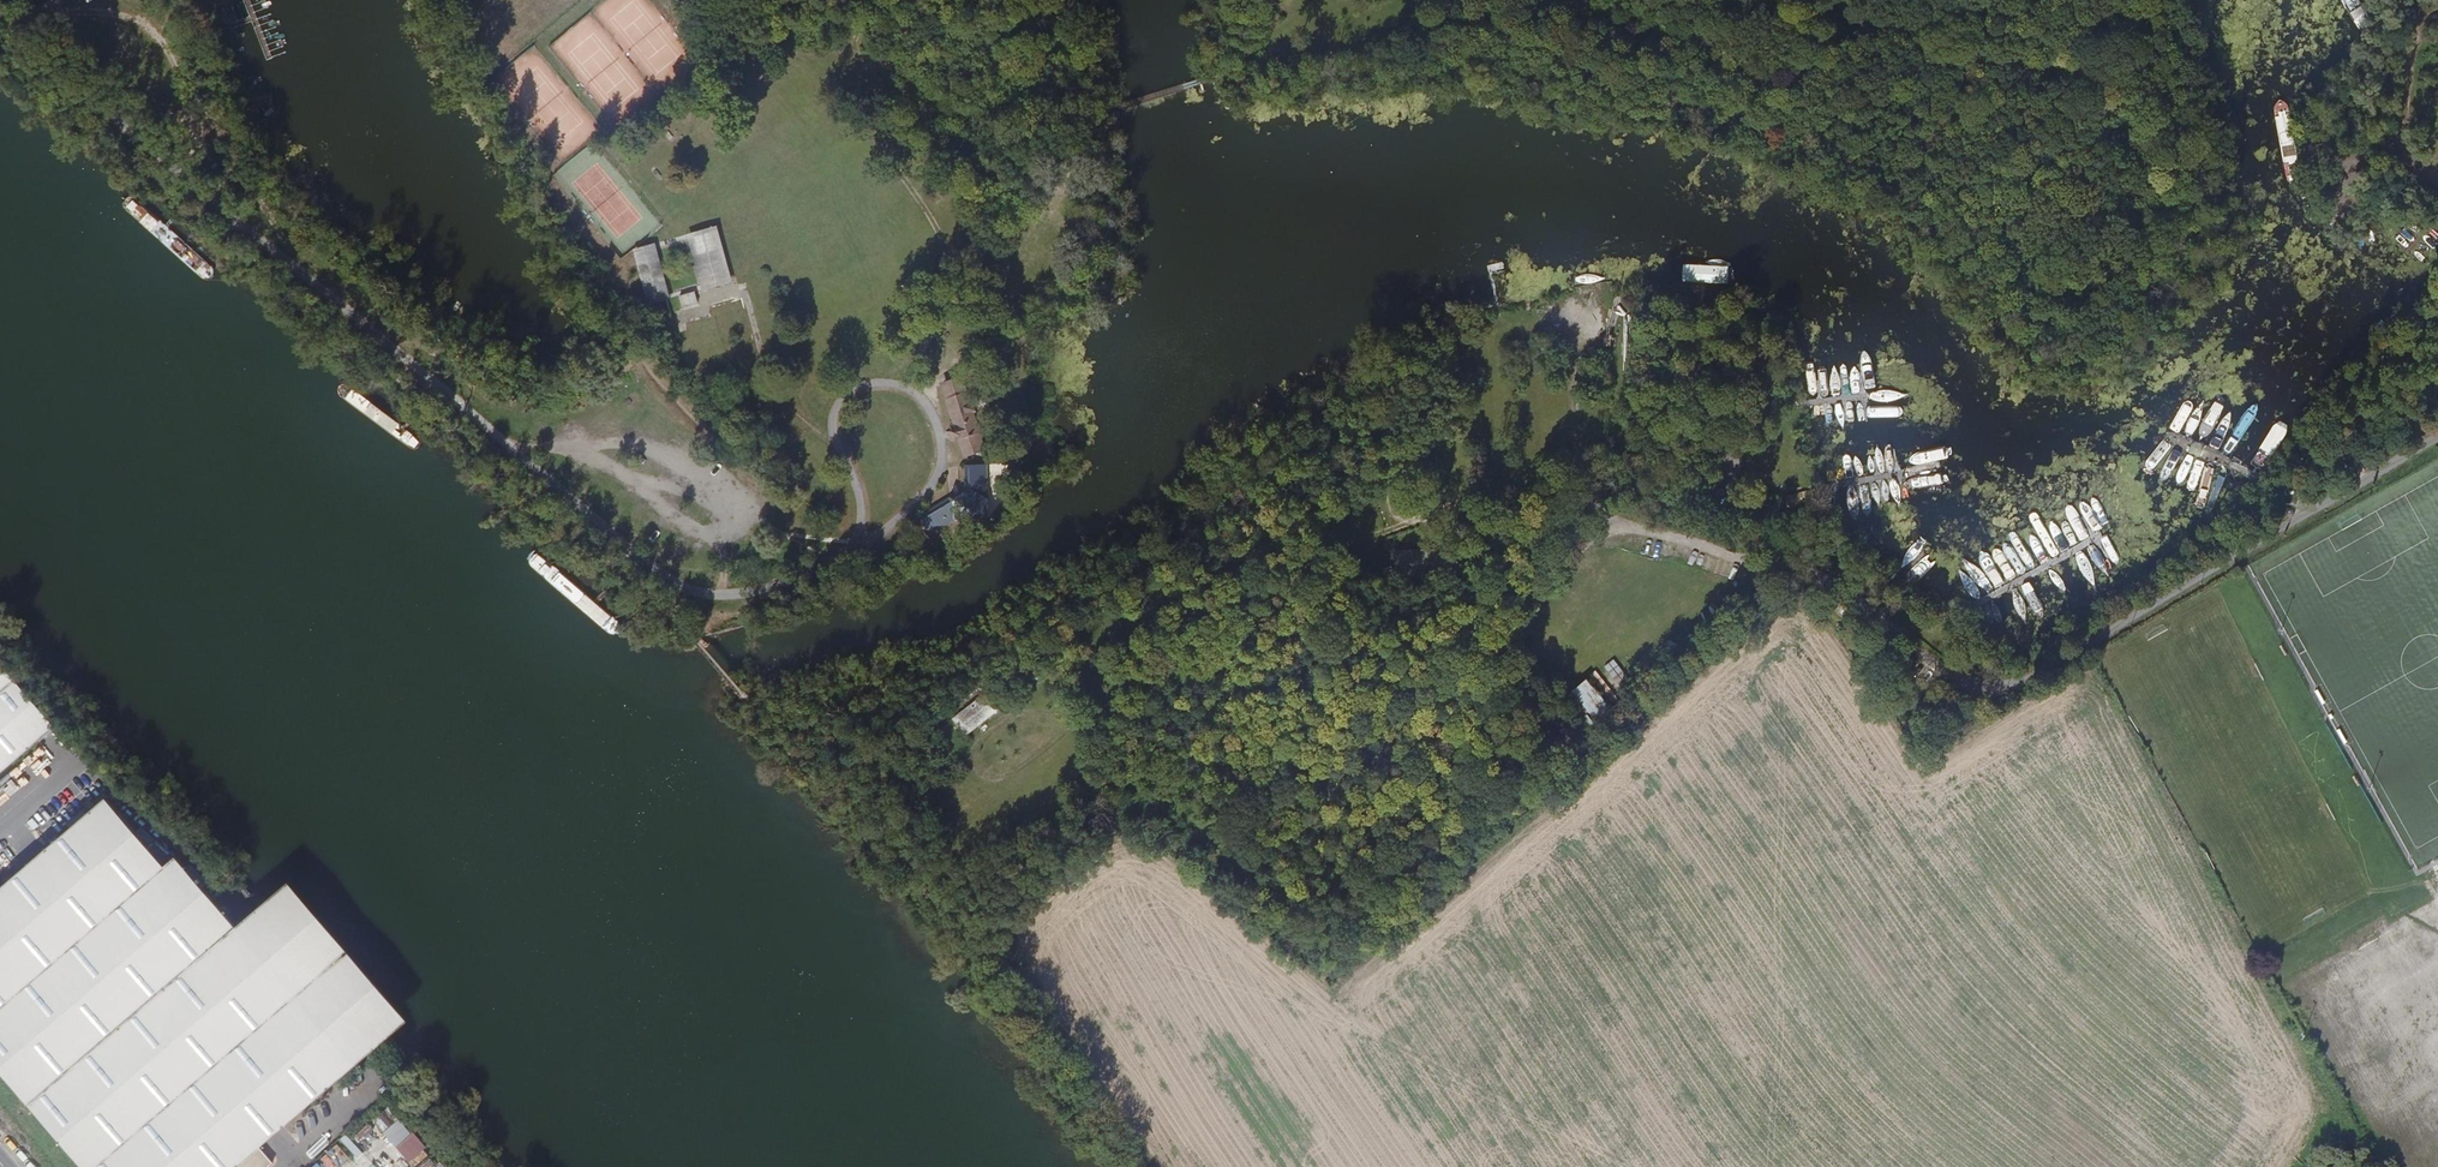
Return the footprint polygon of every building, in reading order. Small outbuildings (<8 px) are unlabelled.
[(731,283),(715,227),(684,236),(701,292),(731,283)] [(669,300),(652,245),(631,251),(647,307),(669,300)] [(697,306),(693,293),(678,297),(681,310),(697,306)] [(967,391),(963,378),(942,384),(946,397),(967,391)] [(984,448),(967,391),(946,397),(954,423),(949,426),(948,430),(950,438),(953,441),(958,440),(963,455),(984,448)] [(988,505),(986,464),(963,465),(964,484),(970,484),(970,489),(953,500),(947,496),(920,514),(931,534),(957,518),(974,527),(989,517),(988,505)] [(970,489),(970,484),(964,484),(964,486),(947,496),(953,500),(970,489)] [(1455,574),(1455,556),(1400,555),(1399,572),(1455,574)] [(55,726),(0,661),(0,773),(55,726)] [(1590,712),(1553,737),(1562,749),(1614,712),(1590,677),(1568,693),(1578,708),(1584,704),(1590,712)] [(1014,700),(1027,692),(1023,685),(1010,693),(1014,700)] [(964,733),(998,710),(989,696),(955,718),(964,733)] [(343,1006),(255,906),(235,924),(176,856),(164,866),(126,821),(121,815),(105,798),(0,890),(0,1072),(82,1166),(170,1166),(343,1006)] [(124,813),(121,815),(126,821),(129,818),(124,813)] [(286,879),(255,906),(343,1006),(374,979),(286,879)] [(427,1149),(391,1104),(375,1117),(411,1163),(427,1149)]
